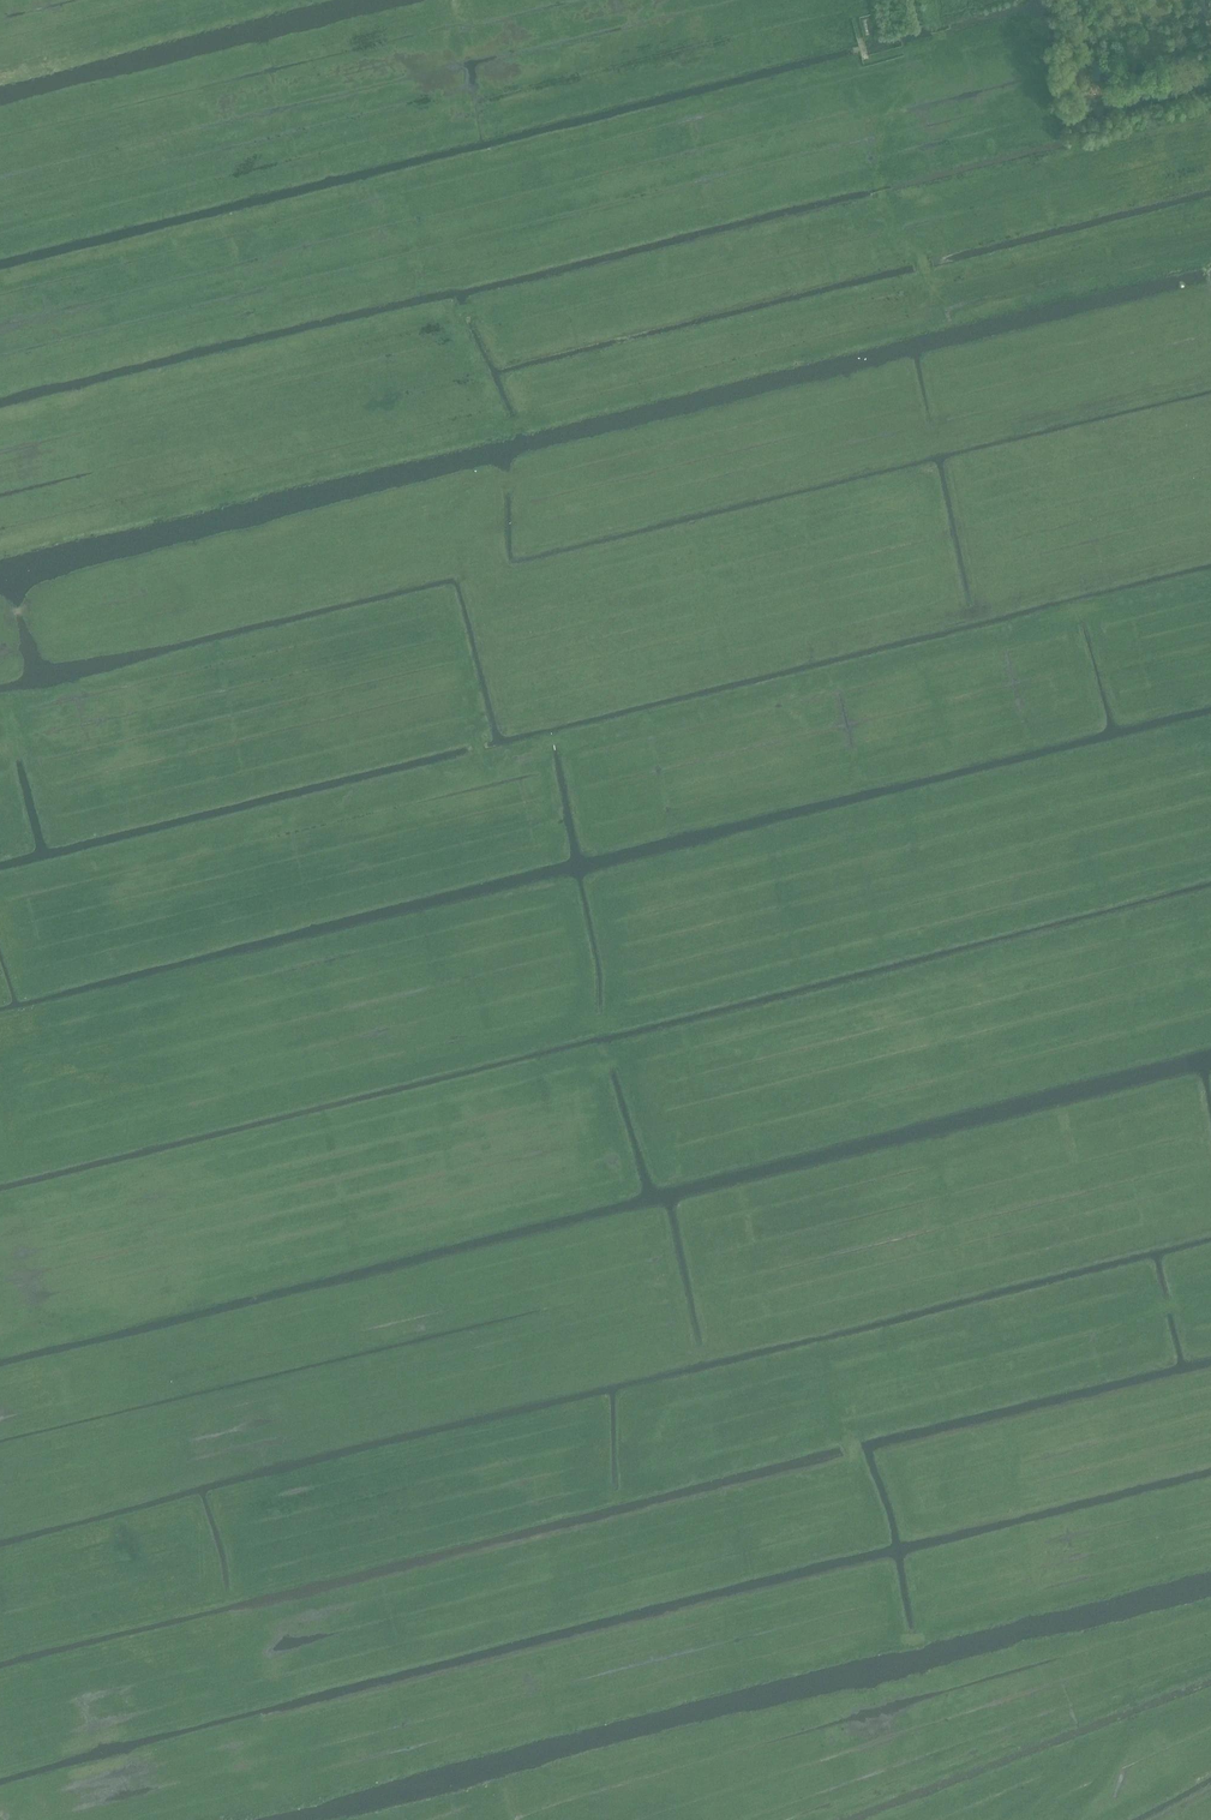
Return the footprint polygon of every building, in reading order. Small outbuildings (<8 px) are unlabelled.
[(1094,85),(1089,82),(1083,88),(1086,96),(1091,96),(1094,85)]
